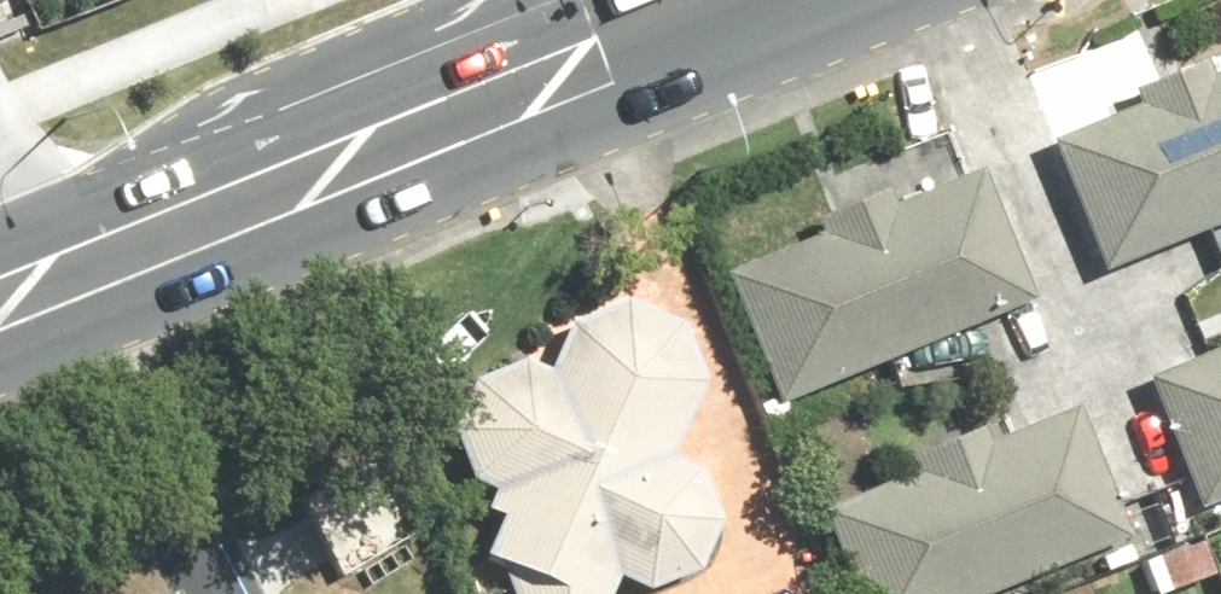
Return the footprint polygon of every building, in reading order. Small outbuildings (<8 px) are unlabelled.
[(1046,147),(1102,279),(1220,229),(1220,74),(1206,80),(1200,65),(1131,95),(1137,109),(1046,147)] [(811,243),(720,280),(776,412),(1032,305),(976,173),(880,213),(874,199),(804,228),(811,243)] [(395,413),(466,593),(609,593),(614,584),(644,593),(648,593),(696,575),(717,523),(697,472),(669,459),(701,382),(677,330),(622,306),(565,326),(544,374),(517,363),(395,413)] [(1145,383),(1201,515),(1220,506),(1220,352),(1145,383)] [(817,522),(848,593),(1015,593),(1129,546),(1073,414),(977,455),(971,440),(902,469),(908,484),(817,522)]
